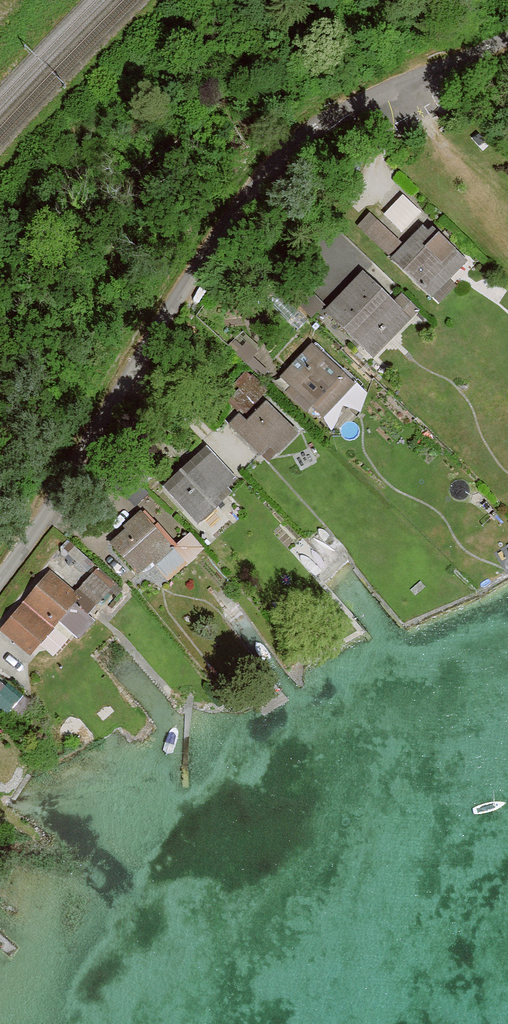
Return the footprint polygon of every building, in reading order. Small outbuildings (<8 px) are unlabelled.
[(404,228),(422,208),(404,191),(385,210),(404,228)] [(405,238),(377,209),(358,227),(386,256),(405,238)] [(332,290),(367,257),(335,223),(300,256),(332,290)] [(393,260),(424,289),(459,253),(439,234),(434,238),(424,228),(393,260)] [(327,312),(365,349),(402,310),(364,273),(327,312)] [(324,306),(309,288),(292,302),(308,320),(324,306)] [(313,404),(341,374),(312,346),(284,376),(313,404)] [(254,414),(263,396),(250,390),(241,408),(254,414)] [(259,453),(289,424),(267,402),(247,421),(241,415),(231,425),(259,453)] [(193,515),(224,487),(198,458),(167,487),(193,515)] [(164,540),(144,518),(115,544),(135,567),(164,540)] [(168,583),(204,551),(190,535),(153,566),(168,583)] [(79,587),(99,604),(109,592),(90,575),(79,587)] [(4,629),(29,651),(72,600),(48,579),(4,629)] [(15,723),(40,695),(0,660),(0,710),(15,723)]
